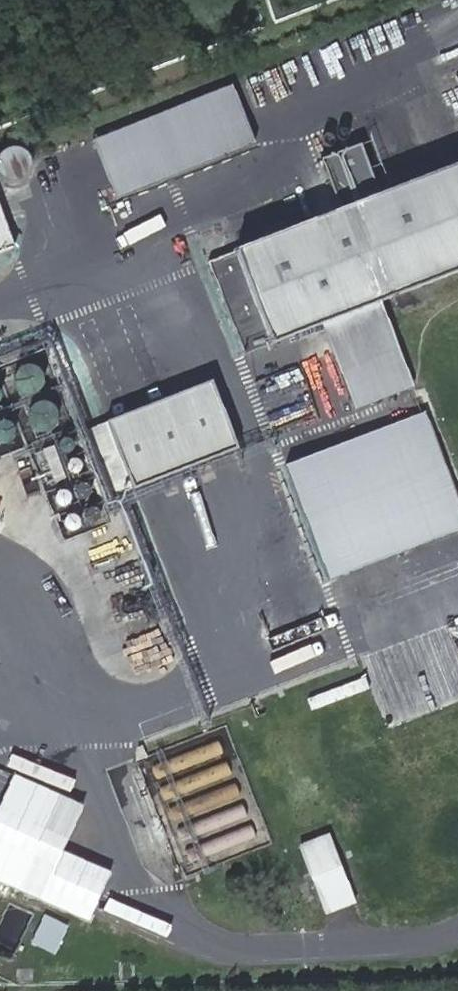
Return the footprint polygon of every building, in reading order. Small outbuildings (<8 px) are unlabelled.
[(236,84),(96,138),(118,196),(259,142),(236,84)] [(365,144),(328,157),(347,207),(384,194),(365,144)] [(272,342),(325,322),(384,300),(457,271),(457,166),(236,251),(272,342)] [(0,213),(0,251),(13,246),(0,213)] [(384,300),(325,322),(358,409),(417,387),(384,300)] [(213,381),(106,422),(133,488),(238,447),(213,381)] [(290,462),(334,576),(457,529),(457,487),(428,410),(290,462)] [(223,720),(135,754),(181,870),(268,837),(223,720)] [(16,771),(0,806),(0,884),(91,924),(114,873),(66,851),(88,803),(16,771)] [(351,896),(325,828),(296,840),(322,907),(351,896)] [(67,926),(43,916),(32,941),(55,951),(67,926)]
